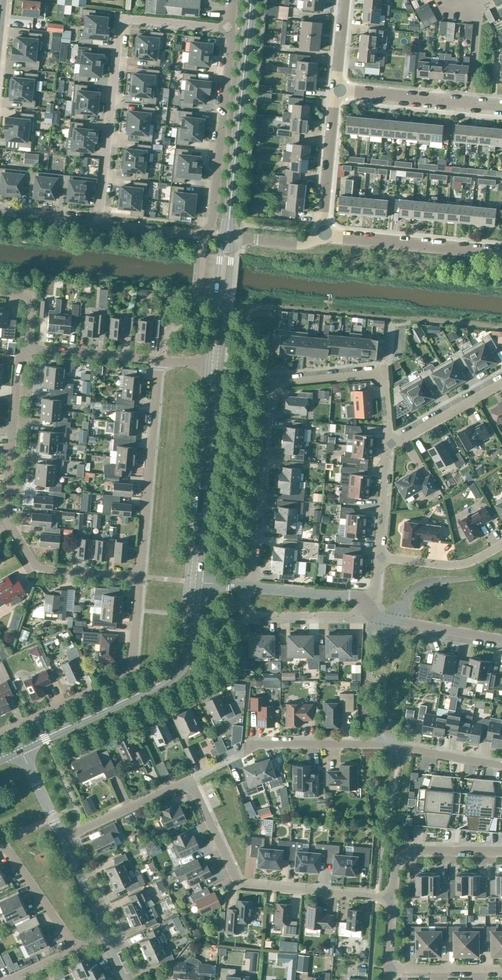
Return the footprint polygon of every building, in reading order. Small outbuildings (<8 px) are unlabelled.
[(144,12),(164,14),(198,17),(199,0),(198,0),(146,0),(144,12)] [(300,0),(303,1),(303,8),(322,10),(323,0),(298,0),(300,0)] [(389,10),(390,5),(383,4),(383,0),(367,0),(366,7),(389,10)] [(416,8),(420,6),(417,0),(415,0),(412,1),(416,8)] [(29,18),(44,19),(45,11),(39,11),(39,3),(23,1),(22,15),(29,16),(29,18)] [(419,15),(431,9),(427,3),(425,4),(420,6),(416,8),(419,15)] [(370,28),(385,29),(386,22),(381,22),(382,15),(389,15),(389,10),(366,7),(365,21),(371,21),(370,28)] [(86,16),(85,26),(107,28),(108,20),(106,20),(106,17),(95,16),(95,10),(82,9),(81,15),(86,16)] [(422,21),(434,15),(431,9),(419,15),(422,21)] [(485,12),(491,24),(496,22),(490,9),(485,12)] [(422,21),(426,27),(437,21),(434,15),(422,21)] [(297,28),(297,34),(300,34),(320,36),(321,22),(301,20),(301,28),(297,28)] [(440,35),(447,36),(449,22),(442,22),(440,35)] [(449,22),(447,36),(454,36),(455,23),(449,22)] [(47,23),(47,31),(63,32),(64,24),(47,23)] [(465,38),(473,38),(474,24),(467,23),(465,38)] [(107,28),(85,26),(84,31),(80,31),(78,42),(91,44),(92,38),(106,39),(108,28),(107,28)] [(385,29),(370,28),(370,34),(363,33),(362,46),(385,49),(388,30),(385,30),(385,29)] [(136,38),(135,47),(157,49),(161,49),(162,49),(163,39),(162,39),(163,33),(150,31),(149,37),(138,36),(137,38),(136,38)] [(35,50),(35,51),(40,51),(42,34),(29,32),(28,38),(16,37),(16,39),(14,39),(13,47),(13,48),(35,50)] [(52,40),(60,41),(61,33),(53,32),(52,40)] [(297,35),(296,41),(299,41),(299,48),(318,50),(320,36),(300,34),(297,34),(297,35)] [(190,52),(212,55),(213,46),(211,46),(211,44),(199,42),(200,36),(187,35),(186,42),(191,42),(190,52)] [(77,58),(76,63),(81,64),(103,66),(104,57),(102,57),(102,55),(90,54),(91,48),(78,46),(77,53),(77,58)] [(362,46),(361,59),(367,60),(366,67),(380,68),(381,65),(384,65),(385,49),(362,46)] [(13,48),(13,47),(12,59),(26,60),(25,66),(38,67),(39,61),(34,60),(35,51),(35,50),(13,48)] [(157,49),(135,47),(134,55),(135,56),(135,58),(147,59),(146,65),(159,66),(161,49),(157,49)] [(212,55),(190,52),(189,63),(184,62),(183,69),(196,70),(197,64),(209,65),(209,63),(211,63),(212,55)] [(431,78),(433,57),(426,57),(426,52),(420,52),(418,77),(431,78)] [(287,73),(316,76),(317,62),(297,60),(298,54),(289,53),(287,67),(282,67),(281,72),(281,73),(287,73)] [(431,78),(443,79),(445,54),(440,54),(439,58),(433,57),(431,78)] [(445,54),(443,79),(456,80),(457,64),(456,64),(457,58),(451,58),(451,55),(445,54)] [(457,64),(456,80),(468,81),(470,57),(465,56),(464,65),(457,64)] [(103,66),(81,64),(80,74),(75,73),(74,80),(87,81),(88,75),(100,77),(100,75),(102,75),(103,66)] [(131,84),(152,87),(154,76),(158,77),(159,70),(146,69),(145,75),(133,74),(133,76),(131,76),(131,84)] [(9,88),(36,91),(38,74),(25,73),(24,79),(12,77),(12,79),(10,79),(9,88)] [(186,90),(209,92),(210,81),(195,80),(196,74),(183,73),(182,79),(187,80),(186,90)] [(316,76),(287,73),(286,80),(295,81),(294,88),(314,90),(316,76)] [(55,91),(62,92),(64,81),(57,80),(55,91)] [(72,101),(99,104),(100,95),(98,95),(98,93),(86,91),(87,85),(74,84),(72,101)] [(152,87),(131,84),(130,93),(131,93),(131,95),(143,97),(142,103),(155,104),(156,97),(151,97),(152,87)] [(36,91),(9,88),(9,97),(10,97),(10,99),(22,100),(21,106),(34,108),(36,91)] [(209,92),(186,90),(185,100),(180,100),(179,106),(193,108),(193,102),(205,103),(205,101),(207,101),(208,93),(209,92)] [(282,116),(307,119),(309,106),(302,105),(303,98),(288,97),(288,104),(292,104),(291,111),(282,111),(282,116)] [(72,101),(70,117),(87,119),(87,113),(96,114),(96,112),(98,112),(99,104),(72,101)] [(126,122),(148,124),(149,114),(154,114),(155,108),(142,106),(141,112),(129,111),(129,113),(127,113),(126,122)] [(182,128),(204,130),(205,121),(203,121),(203,119),(191,118),(192,112),(179,110),(178,117),(183,117),(182,127),(182,128)] [(5,129),(27,131),(32,131),(34,114),(21,113),(20,119),(6,117),(5,129)] [(277,129),(276,136),(280,136),(299,138),(300,131),(306,132),(307,119),(282,116),(281,121),(290,122),(290,130),(281,129),(277,129)] [(347,133),(359,134),(361,117),(348,116),(347,133)] [(361,117),(359,134),(371,135),(373,118),(361,117)] [(371,135),(383,136),(385,120),(373,118),(371,135)] [(383,136),(395,138),(397,121),(385,120),(383,136)] [(68,138),(73,139),(95,141),(96,130),(82,129),(83,123),(70,121),(68,138)] [(395,138),(407,139),(409,122),(397,121),(395,138)] [(148,124),(126,122),(125,130),(127,131),(127,133),(139,134),(138,140),(151,142),(152,135),(147,134),(148,124)] [(407,139),(419,140),(420,123),(409,122),(407,139)] [(420,123),(419,140),(431,141),(432,125),(420,123)] [(468,142),(469,126),(457,124),(455,141),(454,141),(454,147),(459,147),(460,142),(467,142),(468,142)] [(432,125),(431,141),(443,143),(445,126),(432,125)] [(481,127),(469,126),(468,142),(467,142),(466,148),(471,148),(471,143),(479,144),(481,127)] [(182,128),(182,127),(177,127),(175,144),(189,145),(189,139),(201,141),(201,138),(203,139),(204,130),(182,128)] [(481,127),(479,144),(491,145),(493,128),(481,127)] [(491,145),(490,150),(495,151),(495,145),(501,146),(501,129),(493,128),(491,145)] [(27,131),(5,129),(4,137),(6,137),(6,139),(18,141),(17,147),(30,148),(31,141),(26,141),(27,131)] [(282,156),(308,158),(309,146),(298,145),(299,138),(280,136),(280,143),(284,143),(292,144),(292,151),(282,151),(282,156)] [(95,141),(73,139),(72,149),(67,148),(66,155),(79,156),(80,150),(92,152),(92,150),(94,150),(95,142),(95,141)] [(122,159),(144,162),(149,162),(151,146),(138,144),(137,150),(125,149),(125,151),(123,151),(122,159)] [(41,147),(40,153),(48,154),(49,145),(44,145),(41,147)] [(174,148),(173,165),(199,168),(199,167),(200,159),(199,159),(199,157),(187,155),(188,150),(174,148)] [(33,165),(34,154),(25,153),(24,164),(33,165)] [(381,159),(380,165),(388,166),(388,165),(392,166),(392,158),(388,157),(388,155),(382,154),(381,159)] [(285,169),(284,176),(299,178),(300,171),(307,171),(308,158),(282,156),(281,161),(291,162),(290,169),(285,169)] [(144,162),(122,159),(121,168),(123,168),(123,170),(135,172),(134,178),(147,179),(148,173),(143,172),(144,162)] [(428,164),(428,170),(446,171),(447,159),(439,159),(436,165),(428,164)] [(199,168),(173,165),(171,182),(184,183),(185,177),(199,179),(200,167),(199,167),(199,168)] [(10,196),(13,169),(0,168),(0,181),(1,181),(0,187),(0,193),(1,193),(1,195),(10,196)] [(13,169),(10,196),(19,197),(19,195),(21,195),(22,183),(28,184),(30,171),(13,169)] [(30,171),(28,184),(34,185),(33,197),(35,197),(35,199),(44,200),(46,173),(30,171)] [(62,188),(63,175),(46,173),(44,200),(52,200),(52,199),(55,199),(56,187),(62,188)] [(63,175),(62,188),(68,188),(66,200),(69,200),(68,202),(77,203),(80,176),(63,175)] [(80,176),(77,203),(86,204),(86,202),(88,203),(89,191),(95,191),(97,178),(80,176)] [(284,178),(280,177),(278,196),(303,199),(305,186),(299,185),(299,178),(284,176),(284,178)] [(339,212),(351,213),(352,197),(354,180),(345,180),(344,193),(347,193),(346,196),(340,196),(339,212)] [(119,188),(118,197),(140,199),(141,189),(146,190),(147,183),(134,182),(133,188),(121,186),(121,188),(119,188)] [(169,202),(195,205),(196,197),(194,196),(195,194),(183,193),(184,187),(170,186),(169,202)] [(352,197),(351,213),(363,214),(364,198),(365,192),(359,191),(358,197),(352,197)] [(376,199),(375,215),(387,217),(387,214),(393,214),(395,194),(389,194),(388,200),(376,199)] [(303,199),(278,196),(277,200),(287,201),(286,210),(282,209),(281,215),(295,217),(296,211),(302,211),(303,199)] [(425,202),(424,218),(436,219),(437,203),(438,197),(432,196),(432,202),(425,202)] [(140,199),(118,197),(117,206),(119,206),(119,208),(131,209),(130,215),(143,217),(145,199),(140,199)] [(363,214),(375,215),(376,199),(364,198),(363,214)] [(395,198),(394,211),(399,212),(399,216),(412,217),(414,200),(395,198)] [(412,217),(424,218),(425,202),(414,200),(412,217)] [(195,205),(169,202),(167,219),(180,221),(181,215),(192,216),(193,214),(194,214),(195,205)] [(436,219),(447,221),(449,204),(437,203),(436,219)] [(246,215),(257,216),(258,205),(247,204),(246,215)] [(449,204),(447,221),(459,222),(461,205),(449,204)] [(459,222),(471,223),(473,207),(461,205),(459,222)] [(81,215),(81,207),(71,207),(71,214),(81,215)] [(473,207),(471,223),(483,225),(485,208),(473,207)] [(485,208),(483,225),(495,226),(497,209),(485,208)] [(99,289),(99,297),(106,297),(107,290),(99,289)] [(46,332),(58,333),(60,314),(61,299),(56,299),(55,310),(49,310),(48,313),(46,332)] [(60,314),(58,333),(69,334),(70,320),(77,321),(78,305),(71,305),(70,315),(60,314)] [(0,332),(0,337),(0,339),(14,340),(16,320),(7,319),(7,310),(7,307),(0,306),(0,332)] [(104,333),(106,316),(99,315),(99,317),(86,316),(84,336),(98,337),(98,333),(104,333)] [(131,335),(132,318),(124,317),(124,319),(111,318),(109,338),(123,339),(123,335),(131,335)] [(158,338),(158,332),(159,320),(152,320),(151,322),(139,321),(137,340),(150,342),(150,337),(158,338)] [(422,330),(419,324),(413,328),(416,333),(422,330)] [(425,328),(424,340),(435,341),(436,329),(425,328)] [(283,353),(286,330),(274,329),(272,352),(283,353)] [(296,331),(286,330),(283,353),(294,354),(296,331)] [(458,337),(454,330),(447,334),(451,341),(458,337)] [(294,354),(305,355),(307,337),(307,332),(296,331),(294,354)] [(348,355),(359,356),(361,338),(361,334),(350,333),(349,337),(348,355)] [(473,346),(485,367),(490,365),(491,366),(496,363),(490,351),(496,347),(497,347),(489,333),(481,338),(483,340),(473,346)] [(317,338),(315,356),(326,357),(328,335),(323,335),(323,339),(317,338)] [(328,335),(326,357),(327,353),(337,354),(338,336),(328,335)] [(338,336),(337,354),(348,355),(349,337),(338,336)] [(307,337),(305,355),(315,356),(317,338),(307,337)] [(371,339),(361,338),(359,356),(369,357),(371,339)] [(371,339),(369,357),(369,358),(381,359),(381,351),(382,340),(371,339)] [(462,349),(456,353),(464,366),(469,363),(476,375),(482,372),(481,370),(485,367),(473,346),(463,352),(462,349)] [(451,358),(441,364),(454,385),(458,383),(459,384),(465,381),(458,369),(464,366),(456,353),(450,356),(451,358)] [(44,377),(64,378),(64,373),(71,372),(71,369),(74,369),(74,363),(60,362),(60,367),(45,366),(44,377)] [(425,371),(432,384),(437,381),(444,393),(450,389),(449,388),(454,385),(441,364),(436,367),(434,364),(431,363),(423,368),(425,371)] [(122,387),(141,388),(142,377),(136,376),(136,370),(121,369),(121,375),(123,376),(122,387)] [(420,376),(410,382),(423,403),(427,401),(428,402),(434,399),(427,387),(432,384),(425,371),(419,374),(420,376)] [(57,394),(72,395),(72,390),(73,383),(63,383),(64,378),(44,377),(43,387),(57,389),(57,394)] [(423,403),(410,382),(400,387),(399,385),(393,389),(394,406),(406,399),(413,411),(419,407),(418,406),(423,403)] [(117,404),(133,406),(134,399),(140,400),(141,388),(122,387),(122,392),(117,391),(116,403),(117,403),(117,404)] [(369,390),(353,391),(354,406),(346,406),(347,417),(354,417),(371,416),(369,390)] [(284,412),(305,414),(306,399),(311,400),(312,393),(300,392),(300,398),(285,397),(284,412)] [(75,396),(72,395),(57,394),(57,400),(42,399),(41,409),(61,411),(61,405),(68,404),(74,405),(75,396)] [(84,403),(84,395),(76,395),(76,403),(84,403)] [(498,424),(501,422),(501,424),(501,401),(501,402),(501,403),(491,410),(498,424)] [(119,422),(138,424),(139,412),(133,412),(133,406),(117,404),(116,415),(120,415),(119,421),(119,422)] [(56,421),(55,427),(66,428),(66,427),(70,427),(70,422),(67,422),(67,419),(60,417),(61,411),(41,409),(40,420),(56,421)] [(114,433),(113,439),(130,441),(131,435),(137,435),(138,424),(119,422),(119,421),(114,421),(113,433),(114,433)] [(282,440),(301,441),(302,429),(306,429),(306,423),(292,422),(292,428),(285,427),(284,432),(282,431),(282,440)] [(457,433),(467,451),(469,450),(470,451),(473,449),(473,448),(481,443),(480,442),(491,436),(483,423),(473,429),(471,426),(457,433)] [(347,434),(346,445),(372,447),(373,436),(359,435),(359,426),(345,425),(344,434),(347,434)] [(39,431),(38,442),(58,443),(58,438),(65,437),(66,428),(55,427),(55,432),(39,431)] [(78,438),(78,442),(78,445),(85,446),(86,442),(86,438),(78,438)] [(113,439),(112,456),(116,457),(135,459),(136,448),(130,447),(130,441),(113,439)] [(282,440),(281,448),(283,448),(283,452),(290,453),(289,459),(307,461),(308,449),(307,449),(308,442),(301,441),(282,440)] [(51,459),(63,460),(66,460),(67,454),(57,453),(58,443),(38,442),(37,452),(52,453),(51,459)] [(428,450),(439,469),(453,461),(457,468),(465,463),(459,452),(451,457),(443,442),(428,450)] [(340,456),(340,462),(356,464),(357,458),(371,459),(372,447),(346,445),(345,451),(344,451),(344,456),(340,456)] [(104,466),(103,473),(127,475),(127,470),(134,470),(135,459),(116,457),(112,456),(111,456),(111,463),(104,466)] [(35,474),(55,476),(55,471),(61,470),(61,466),(63,466),(63,460),(51,459),(51,465),(36,464),(35,474)] [(278,480),(298,481),(299,469),(303,469),(303,463),(289,462),(289,468),(281,467),(281,471),(279,471),(278,480)] [(485,473),(481,466),(476,469),(480,476),(485,473)] [(341,474),(340,484),(342,485),(349,485),(368,487),(369,476),(355,475),(356,468),(341,467),(341,474)] [(397,484),(405,499),(422,489),(426,497),(437,490),(429,476),(422,480),(417,471),(409,475),(410,477),(397,484)] [(49,492),(60,492),(61,484),(55,481),(55,476),(35,474),(34,485),(49,486),(49,492)] [(278,480),(278,488),(280,488),(279,492),(286,493),(286,499),(300,500),(303,500),(304,489),(297,489),(298,481),(278,480)] [(112,495),(131,497),(132,485),(113,483),(112,495)] [(475,483),(469,486),(473,492),(478,489),(475,483)] [(368,487),(349,485),(342,485),(341,496),(339,496),(338,502),(353,504),(353,498),(367,499),(368,487)] [(60,492),(49,492),(49,497),(33,496),(32,508),(51,509),(52,499),(64,500),(65,492),(60,492)] [(314,493),(314,501),(322,502),(322,494),(314,493)] [(130,505),(116,503),(116,496),(103,495),(102,504),(103,504),(102,514),(129,517),(130,505)] [(276,511),(275,519),(295,521),(295,514),(302,514),(303,503),(300,503),(286,502),(285,508),(278,507),(278,511),(276,511)] [(345,525),(365,527),(366,516),(352,514),(352,508),(340,507),(339,518),(346,519),(345,525)] [(458,522),(470,542),(482,534),(478,527),(492,519),(485,507),(471,515),(471,514),(458,522)] [(31,525),(50,527),(51,515),(32,513),(31,525)] [(75,528),(81,528),(83,514),(76,513),(75,528)] [(92,527),(100,528),(101,514),(93,513),(92,527)] [(295,521),(275,519),(274,528),(276,528),(276,532),(283,533),(283,539),(296,540),(297,534),(294,534),(295,521)] [(402,546),(419,548),(420,540),(438,542),(440,527),(422,525),(422,524),(405,522),(405,525),(402,525),(401,526),(400,531),(401,532),(404,533),(402,546)] [(365,527),(345,525),(344,537),(335,536),(335,542),(349,544),(350,537),(364,539),(365,527)] [(39,546),(58,548),(59,536),(60,528),(44,527),(43,534),(40,534),(39,546)] [(90,540),(78,539),(77,558),(78,558),(78,561),(87,561),(88,558),(89,559),(90,540)] [(94,559),(106,560),(108,541),(96,540),(94,559)] [(271,559),(291,561),(292,548),(296,549),(296,543),(282,541),(282,547),(274,547),(274,551),(272,551),(271,559)] [(114,561),(125,562),(127,543),(115,542),(114,561)] [(334,553),(334,557),(342,558),(342,565),(361,567),(362,555),(348,554),(349,548),(334,547),(334,550),(334,553)] [(291,561),(271,559),(271,568),(273,568),(272,572),(280,572),(279,578),(293,580),(294,574),(296,574),(297,561),(291,561)] [(361,567),(342,565),(341,572),(334,571),(334,576),(332,576),(331,582),(346,583),(346,577),(360,578),(361,567)] [(0,581),(0,607),(11,600),(13,604),(19,601),(16,597),(23,593),(16,581),(11,584),(7,577),(0,581)] [(102,607),(121,609),(122,597),(109,595),(109,589),(95,588),(93,600),(103,600),(102,607)] [(43,618),(64,619),(67,591),(58,590),(58,595),(45,594),(43,618)] [(29,615),(37,615),(38,607),(29,606),(29,615)] [(121,609),(102,607),(101,614),(92,613),(91,625),(106,627),(106,620),(120,621),(121,609)] [(20,639),(24,630),(17,628),(14,637),(20,639)] [(99,660),(115,662),(117,636),(102,634),(102,633),(82,632),(81,643),(100,644),(99,660)] [(318,648),(318,661),(330,661),(331,656),(338,656),(338,633),(328,633),(328,636),(326,636),(326,648),(318,648)] [(348,633),(338,633),(338,656),(338,661),(357,661),(357,648),(350,648),(350,636),(348,636),(348,633)] [(260,656),(260,634),(251,634),(251,636),(249,636),(249,648),(241,648),(241,669),(252,669),(254,656),(260,656)] [(280,661),(280,648),(272,648),(272,636),(270,636),(270,634),(260,634),(260,656),(267,656),(268,661),(269,661),(269,662),(268,663),(268,664),(267,666),(268,667),(268,669),(269,670),(270,671),(271,672),(272,672),(274,672),(275,672),(277,672),(278,671),(279,670),(280,670),(280,661)] [(299,656),(299,634),(289,634),(289,636),(287,636),(287,648),(280,648),(280,661),(291,661),(292,656),(299,656)] [(299,634),(299,656),(305,656),(308,669),(318,669),(318,663),(318,661),(318,648),(311,648),(311,636),(309,636),(309,634),(299,634)] [(28,649),(30,654),(38,656),(42,654),(38,645),(28,649)] [(81,676),(75,663),(81,660),(75,647),(65,652),(69,661),(61,665),(64,670),(67,671),(64,679),(69,681),(69,682),(70,682),(74,683),(76,679),(81,676)] [(443,672),(446,654),(435,652),(433,666),(427,665),(424,681),(431,682),(432,678),(442,680),(443,672)] [(451,686),(459,687),(461,671),(455,670),(457,656),(454,655),(455,654),(447,653),(447,654),(446,654),(443,672),(442,680),(452,682),(451,686)] [(44,654),(39,656),(44,667),(49,665),(44,654)] [(461,671),(459,687),(466,688),(467,682),(477,683),(481,660),(480,660),(481,659),(473,657),(473,659),(470,658),(470,661),(463,660),(461,671)] [(494,693),(494,689),(496,677),(490,676),(492,662),(481,660),(477,683),(483,684),(482,691),(494,693)] [(346,672),(354,671),(353,663),(345,663),(346,672)] [(22,681),(32,701),(44,695),(41,688),(51,683),(45,671),(22,681)] [(12,695),(6,682),(0,685),(0,715),(10,710),(5,698),(12,695)] [(323,703),(323,726),(340,726),(340,712),(353,712),(353,694),(339,694),(339,703),(323,703)] [(227,719),(234,716),(229,705),(223,707),(218,696),(205,702),(213,719),(225,713),(227,719)] [(273,726),(273,706),(265,706),(263,704),(263,698),(250,698),(250,710),(258,710),(258,727),(273,726)] [(312,720),(312,705),(300,705),(300,704),(286,704),(286,726),(300,726),(300,719),(304,719),(304,720),(312,720)] [(422,734),(433,736),(436,715),(426,713),(427,706),(420,705),(418,719),(424,720),(422,734)] [(407,708),(406,716),(413,718),(415,710),(407,708)] [(436,715),(433,736),(444,738),(446,724),(453,726),(455,713),(455,711),(449,710),(438,708),(436,715)] [(176,724),(182,738),(199,730),(190,709),(176,715),(179,722),(176,724)] [(455,713),(453,726),(459,727),(457,740),(468,742),(471,722),(473,716),(461,714),(461,715),(455,713)] [(501,748),(501,727),(501,724),(501,719),(490,717),(490,719),(488,732),(494,733),(492,746),(501,748)] [(471,722),(468,742),(479,744),(481,731),(488,732),(490,719),(483,718),(483,719),(477,722),(477,723),(471,722)] [(149,728),(157,746),(172,739),(163,721),(149,728)] [(240,741),(241,726),(233,725),(231,745),(240,741)] [(136,751),(130,737),(116,743),(124,761),(133,757),(137,765),(148,760),(143,748),(136,751)] [(221,739),(214,742),(219,753),(226,750),(221,739)] [(198,760),(193,751),(191,746),(184,749),(190,764),(198,760)] [(95,753),(72,763),(80,782),(103,771),(107,778),(116,774),(110,759),(106,751),(97,755),(95,753)] [(256,764),(261,781),(268,779),(270,788),(282,784),(278,770),(272,772),(268,760),(256,764)] [(155,765),(161,777),(168,774),(163,762),(155,765)] [(261,781),(256,764),(244,768),(248,780),(241,782),(246,796),(258,792),(255,783),(261,781)] [(292,789),(304,789),(304,797),(317,797),(317,773),(310,773),(309,765),(301,765),(300,764),(296,764),(295,766),(292,765),(292,789)] [(326,785),(340,785),(340,789),(356,789),(356,775),(358,774),(358,772),(358,769),(356,768),(356,765),(340,766),(340,773),(336,773),(336,772),(326,772),(326,785)] [(419,789),(418,800),(439,801),(442,776),(432,775),(427,789),(419,789)] [(439,801),(460,803),(461,793),(453,792),(452,776),(442,776),(439,801)] [(460,803),(481,805),(483,779),(474,779),(469,793),(461,793),(460,803)] [(501,807),(501,796),(495,796),(493,780),(483,779),(481,805),(501,807)] [(279,788),(281,798),(287,797),(286,787),(279,788)] [(90,796),(82,800),(88,814),(97,810),(90,796)] [(427,826),(437,827),(439,801),(418,800),(417,810),(425,811),(427,826)] [(439,801),(437,827),(447,828),(451,814),(459,814),(460,803),(439,801)] [(182,821),(185,820),(179,807),(174,809),(171,803),(159,808),(162,815),(161,815),(162,818),(161,818),(160,820),(163,826),(164,826),(165,826),(167,828),(171,826),(172,828),(183,822),(182,821)] [(460,803),(459,814),(467,815),(469,830),(479,831),(481,805),(460,803)] [(501,818),(501,807),(481,805),(479,831),(489,832),(493,817),(501,818)] [(258,810),(254,811),(257,817),(260,816),(261,819),(272,815),(270,808),(259,812),(258,810)] [(331,818),(337,821),(341,815),(334,812),(331,818)] [(316,819),(320,823),(326,817),(322,813),(316,819)] [(124,818),(126,823),(130,824),(134,822),(131,815),(124,818)] [(92,842),(98,855),(116,846),(112,838),(119,835),(114,823),(101,829),(104,836),(92,842)] [(186,831),(170,839),(173,846),(172,847),(177,859),(181,857),(199,848),(193,836),(189,838),(186,831)] [(256,867),(268,870),(270,849),(263,848),(264,838),(251,837),(250,854),(258,854),(257,867),(256,867)] [(270,849),(268,870),(281,869),(280,869),(281,856),(288,857),(290,841),(278,840),(277,850),(270,849)] [(294,871),(306,873),(307,852),(301,852),(301,842),(290,841),(288,857),(295,858),(294,870),(294,871)] [(146,847),(144,842),(137,845),(139,850),(146,847)] [(150,856),(161,851),(158,844),(147,849),(150,856)] [(314,853),(307,852),(306,873),(318,873),(318,872),(319,860),(326,860),(327,845),(315,844),(314,853)] [(331,874),(343,877),(345,855),(338,855),(339,846),(327,845),(326,860),(333,861),(332,873),(331,873),(331,874)] [(345,855),(343,877),(356,876),(356,875),(355,875),(356,863),(368,864),(370,848),(353,846),(353,847),(346,846),(345,855)] [(105,870),(110,880),(127,872),(124,866),(129,864),(124,854),(113,859),(116,864),(105,870)] [(209,876),(204,864),(200,866),(197,859),(174,870),(179,882),(187,878),(191,885),(209,876)] [(152,860),(147,863),(151,872),(157,869),(152,860)] [(127,872),(110,880),(115,891),(126,886),(129,892),(140,886),(135,876),(130,879),(127,872)] [(468,894),(468,872),(459,874),(459,875),(456,875),(456,882),(450,882),(450,898),(459,898),(459,894),(468,894)] [(468,872),(468,894),(477,894),(477,898),(486,898),(486,882),(480,882),(480,875),(477,875),(477,874),(468,872)] [(428,894),(428,873),(419,874),(419,875),(416,875),(416,882),(410,882),(410,898),(419,898),(419,894),(428,894)] [(428,873),(428,894),(429,894),(429,900),(436,900),(438,898),(448,898),(448,882),(440,882),(440,875),(437,875),(437,874),(428,873)] [(499,874),(499,875),(496,875),(496,882),(490,882),(490,898),(499,898),(501,900),(501,873),(499,874)] [(0,874),(0,890),(8,886),(5,880),(3,881),(0,874)] [(161,879),(155,882),(158,888),(164,885),(161,879)] [(203,889),(195,893),(190,895),(193,903),(195,902),(201,913),(220,905),(214,893),(210,895),(207,888),(203,889)] [(122,906),(127,917),(152,905),(154,904),(153,902),(152,901),(150,899),(148,897),(146,896),(144,896),(142,890),(130,895),(133,901),(122,906)] [(3,913),(21,905),(18,898),(20,897),(17,891),(0,899),(0,906),(3,913)] [(235,919),(234,919),(233,933),(239,933),(240,922),(250,922),(251,911),(251,902),(236,901),(235,919)] [(288,921),(290,905),(275,904),(274,912),(270,912),(269,921),(273,922),(273,923),(283,923),(283,935),(295,936),(296,921),(288,921)] [(30,917),(27,910),(24,911),(21,905),(3,913),(9,926),(17,922),(18,924),(29,919),(28,917),(30,917)] [(152,905),(127,917),(132,928),(143,922),(146,928),(157,923),(154,918),(157,916),(152,905)] [(307,906),(304,934),(319,935),(320,927),(332,928),(333,915),(321,914),(322,907),(307,906)] [(347,910),(346,923),(339,922),(338,936),(350,937),(351,929),(361,930),(362,911),(347,910)] [(18,924),(15,926),(23,944),(42,936),(38,929),(41,928),(35,916),(29,919),(18,924)] [(177,916),(172,919),(174,925),(180,922),(177,916)] [(233,933),(234,919),(226,918),(225,932),(233,933)] [(139,942),(144,953),(161,945),(166,943),(159,926),(147,932),(150,937),(139,942)] [(427,957),(429,958),(429,932),(429,927),(411,927),(411,941),(418,941),(417,955),(419,955),(419,956),(427,957)] [(429,932),(429,958),(431,957),(439,956),(439,955),(440,955),(440,941),(447,941),(447,927),(435,927),(435,932),(429,932)] [(465,958),(467,958),(467,932),(460,932),(460,927),(449,927),(449,941),(455,941),(455,955),(456,955),(456,956),(465,958)] [(467,932),(467,958),(468,958),(477,956),(477,955),(478,955),(478,941),(484,941),(484,927),(473,927),(473,932),(467,932)] [(498,932),(498,927),(486,927),(486,941),(493,941),(493,955),(494,955),(494,956),(501,957),(501,932),(498,932)] [(42,936),(23,944),(29,957),(50,948),(47,941),(45,942),(42,936)] [(161,945),(144,953),(149,964),(160,959),(162,965),(174,959),(169,949),(164,952),(161,945)] [(7,953),(2,956),(10,973),(19,969),(16,962),(12,964),(7,953)] [(287,979),(295,979),(296,970),(297,955),(289,954),(288,969),(287,979)] [(296,971),(307,972),(309,955),(298,954),(296,971)] [(192,957),(191,957),(189,958),(188,958),(186,959),(185,960),(184,961),(183,962),(174,962),(173,974),(179,975),(179,979),(191,979),(192,957)] [(191,979),(203,979),(203,977),(209,977),(214,977),(215,965),(210,965),(202,964),(201,963),(200,961),(199,960),(197,959),(196,958),(194,958),(193,957),(192,957),(191,979)] [(82,979),(92,979),(103,975),(100,969),(99,970),(97,965),(85,970),(80,961),(69,966),(76,979),(81,977),(82,979)] [(228,968),(221,968),(220,979),(222,979),(248,979),(248,977),(234,976),(235,969),(228,968)]
